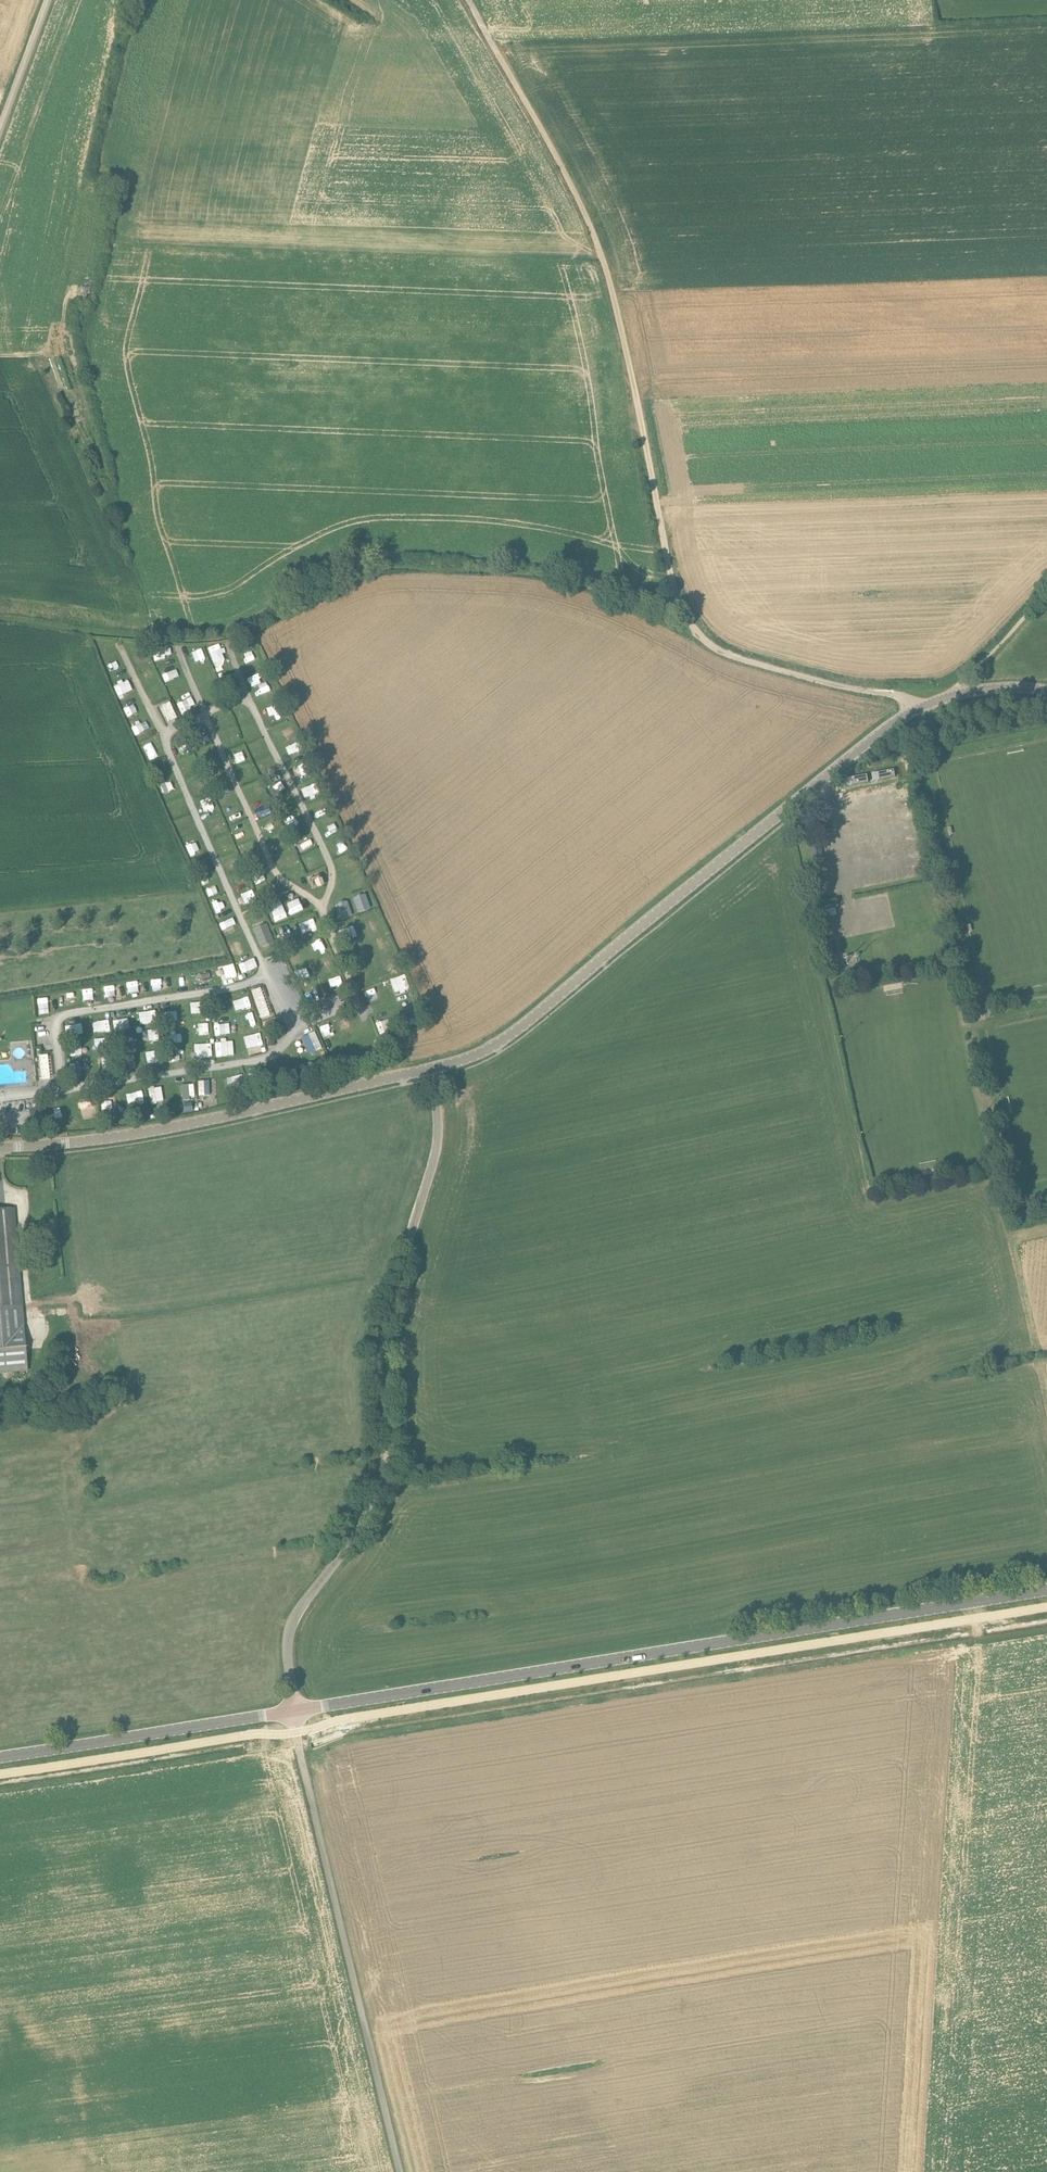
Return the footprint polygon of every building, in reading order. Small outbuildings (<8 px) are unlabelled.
[(107,660),(116,657),(113,647),(104,651),(107,660)] [(165,679),(175,676),(172,665),(161,669),(165,679)] [(144,669),(148,680),(157,676),(153,666),(144,669)] [(173,696),(184,694),(182,686),(171,688),(173,696)] [(178,703),(183,715),(195,711),(190,698),(178,703)] [(177,718),(169,702),(161,706),(169,722),(177,718)] [(287,729),(290,736),(297,733),(293,725),(287,729)] [(895,777),(894,769),(877,772),(879,780),(895,777)] [(868,783),(867,775),(851,778),(852,786),(868,783)] [(211,817),(215,826),(223,822),(219,813),(211,817)] [(183,838),(196,831),(192,823),(179,830),(183,838)] [(300,845),(303,852),(311,849),(309,842),(300,845)] [(202,852),(198,843),(189,847),(193,856),(202,852)] [(814,861),(823,859),(819,843),(811,844),(814,861)] [(259,849),(244,853),(247,866),(263,862),(259,849)] [(310,876),(317,892),(326,888),(319,872),(310,876)] [(351,877),(354,887),(363,885),(360,874),(351,877)] [(355,900),(361,914),(373,910),(367,895),(355,900)] [(278,922),(289,918),(283,902),(272,906),(278,922)] [(295,915),(305,911),(301,902),(292,905),(295,915)] [(343,922),(355,917),(348,902),(336,907),(343,922)] [(310,928),(318,925),(315,917),(307,920),(310,928)] [(370,937),(386,932),(382,919),(366,924),(370,937)] [(226,934),(235,930),(231,920),(221,924),(226,934)] [(356,929),(342,935),(347,945),(360,938),(356,929)] [(388,935),(378,939),(382,949),(391,946),(388,935)] [(235,957),(247,953),(244,944),(232,948),(235,957)] [(396,955),(382,961),(386,970),(401,963),(396,955)] [(252,961),(240,965),(243,974),(255,970),(252,961)] [(221,968),(224,981),(238,977),(235,964),(221,968)] [(202,982),(215,980),(213,970),(201,972),(202,982)] [(398,995),(404,992),(397,980),(391,983),(398,995)] [(130,998),(140,997),(139,982),(129,983),(130,998)] [(270,1016),(260,989),(252,991),(262,1019),(270,1016)] [(94,990),(86,991),(86,1001),(95,1001),(94,990)] [(111,1002),(121,1000),(119,990),(109,992),(111,1002)] [(250,997),(234,1002),(237,1012),(253,1007),(250,997)] [(193,1014),(210,1011),(208,1000),(191,1003),(193,1014)] [(223,1003),(213,1003),(213,1014),(224,1014),(223,1003)] [(413,1007),(403,1009),(408,1027),(418,1025),(413,1007)] [(182,1023),(181,1010),(164,1011),(166,1024),(182,1023)] [(147,1025),(158,1023),(156,1012),(145,1014),(147,1025)] [(257,1021),(255,1013),(245,1017),(247,1024),(257,1021)] [(115,1020),(116,1031),(132,1029),(131,1018),(115,1020)] [(94,1022),(95,1032),(111,1031),(110,1021),(94,1022)] [(67,1026),(69,1037),(85,1035),(83,1024),(67,1026)] [(278,1027),(267,1031),(270,1038),(281,1034),(278,1027)] [(321,1030),(325,1042),(334,1038),(330,1027),(321,1030)] [(145,1046),(159,1043),(156,1030),(142,1034),(145,1046)] [(245,1037),(249,1049),(265,1044),(261,1033),(245,1037)] [(170,1036),(171,1043),(184,1043),(183,1035),(170,1036)] [(319,1038),(306,1042),(310,1054),(323,1050),(319,1038)] [(101,1041),(102,1050),(113,1049),(111,1039),(101,1041)] [(120,1039),(120,1048),(135,1048),(135,1039),(120,1039)] [(218,1054),(228,1054),(228,1043),(217,1043),(218,1054)] [(214,1044),(196,1044),(196,1058),(214,1058),(214,1044)] [(185,1060),(185,1049),(173,1049),(173,1061),(185,1060)] [(154,1052),(147,1053),(149,1065),(155,1064),(154,1052)] [(47,1056),(39,1056),(41,1080),(50,1079),(47,1056)] [(312,1062),(312,1075),(323,1074),(322,1062),(312,1062)] [(82,1064),(73,1065),(73,1076),(83,1075),(82,1064)] [(298,1067),(283,1068),(284,1086),(299,1085),(298,1067)] [(244,1075),(228,1077),(230,1088),(245,1086),(244,1075)] [(250,1078),(250,1086),(260,1086),(260,1078),(250,1078)] [(200,1080),(200,1095),(211,1095),(211,1080),(200,1080)] [(153,1106),(166,1104),(163,1087),(150,1089),(153,1106)] [(146,1102),(144,1089),(133,1091),(135,1104),(146,1102)] [(184,1104),(186,1112),(194,1111),(193,1102),(184,1104)] [(44,1117),(31,1119),(32,1128),(45,1126),(44,1117)] [(70,1123),(76,1131),(83,1126),(78,1118),(70,1123)] [(22,1307),(14,1208),(0,1209),(0,1309),(22,1307)] [(0,1309),(0,1354),(26,1351),(22,1307),(0,1309)] [(26,1351),(0,1354),(0,1373),(28,1371),(26,1351)]
